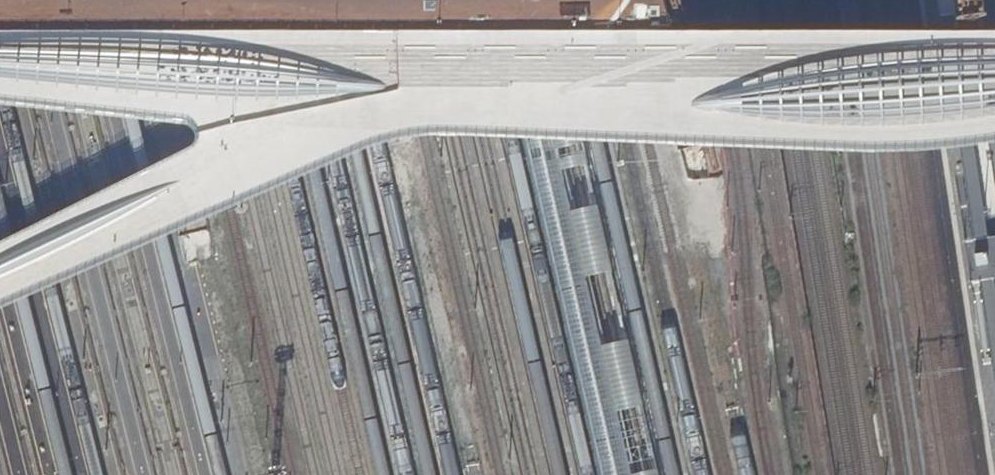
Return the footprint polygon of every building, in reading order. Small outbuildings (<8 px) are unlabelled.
[(749,121),(826,123),(925,120),(994,113),(994,54),(988,54),(915,62),(848,71),(789,85),(742,101),(719,113),(749,121)] [(0,69),(0,94),(41,99),(193,113),(244,114),(314,105),(393,76),(392,70),(0,69)]
